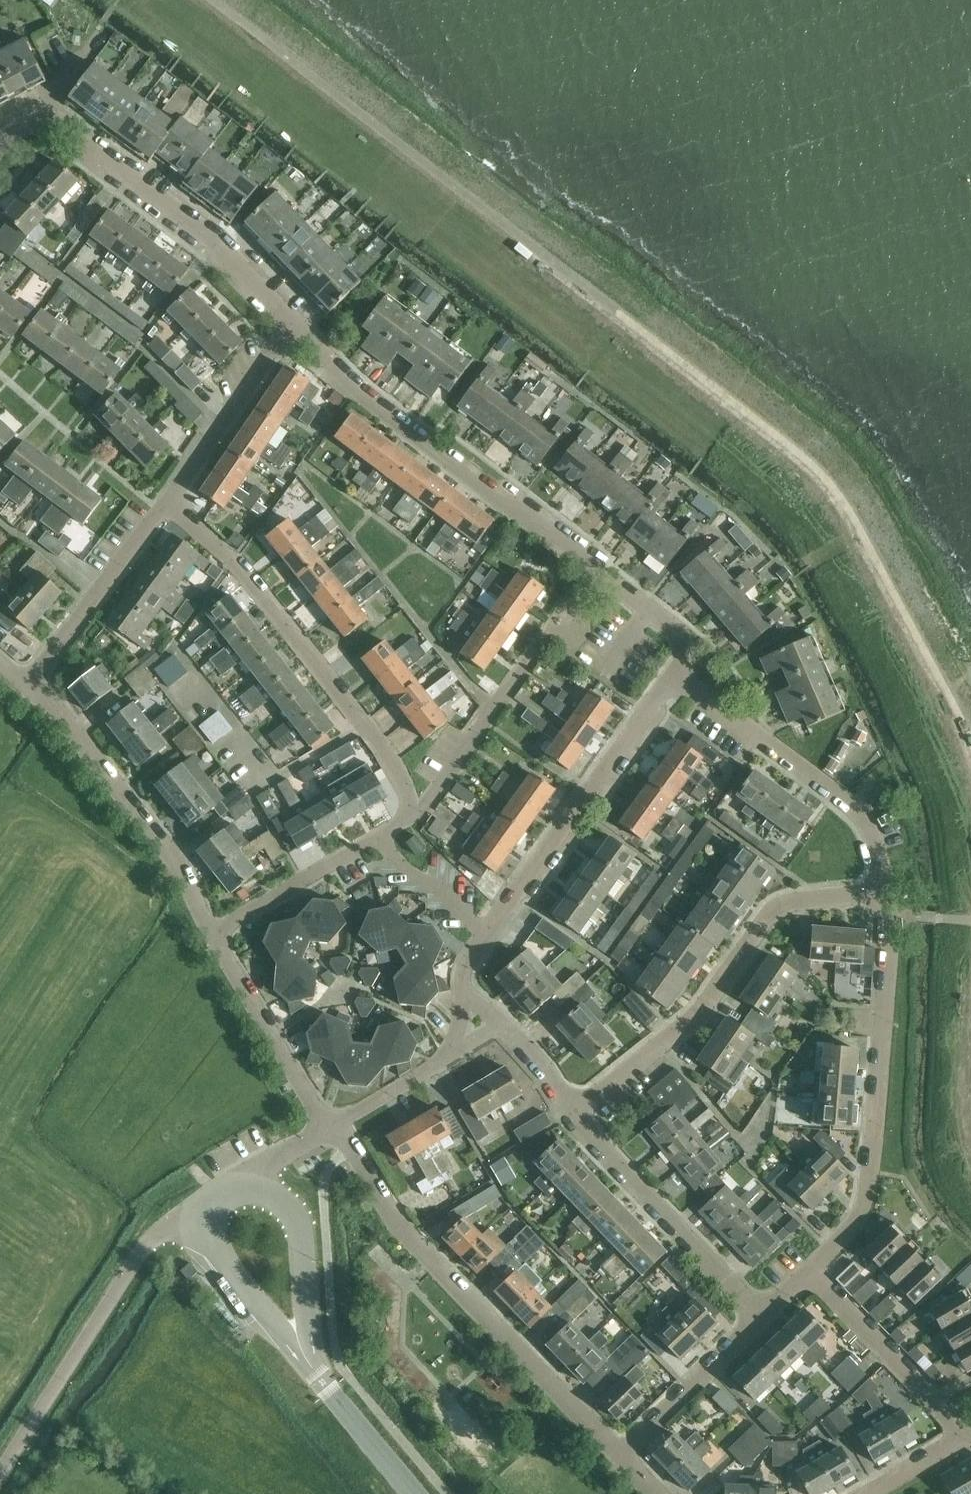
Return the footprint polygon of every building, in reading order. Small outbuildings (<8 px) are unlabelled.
[(7,51),(28,92),(46,82),(25,42),(7,51)] [(28,92),(7,51),(0,55),(0,83),(10,101),(28,92)] [(83,115),(111,78),(94,65),(66,102),(83,115)] [(99,127),(127,90),(111,78),(83,115),(99,127)] [(0,83),(0,106),(10,101),(0,83)] [(116,140),(143,103),(127,90),(99,127),(116,140)] [(143,103),(116,140),(132,152),(160,115),(143,103)] [(160,115),(132,152),(148,164),(153,158),(176,127),(160,115)] [(176,127),(153,158),(169,170),(197,133),(180,120),(176,127)] [(197,133),(169,170),(185,182),(186,182),(209,152),(214,146),(197,133)] [(197,201),(225,164),(209,152),(186,182),(185,182),(180,188),(197,201)] [(38,180),(61,201),(78,183),(55,162),(38,180)] [(213,213),(241,176),(225,164),(197,201),(213,213)] [(241,176),(213,213),(230,226),(258,189),(241,176)] [(44,219),(61,201),(38,180),(22,198),(44,219)] [(256,242),(290,210),(275,195),(242,227),(256,242)] [(79,219),(81,220),(89,226),(106,205),(95,197),(79,219)] [(19,249),(28,237),(44,219),(22,198),(5,216),(10,220),(0,233),(0,234),(19,249)] [(335,205),(325,215),(332,223),(343,213),(335,205)] [(270,257),(304,225),(290,210),(256,242),(270,257)] [(111,252),(129,227),(110,213),(91,237),(92,238),(87,245),(95,251),(100,244),(111,252)] [(75,246),(89,226),(81,220),(66,240),(75,246)] [(285,272),(318,240),(304,225),(270,257),(285,272)] [(130,267),(149,242),(129,227),(111,252),(106,259),(111,263),(116,256),(130,267)] [(19,249),(0,234),(0,250),(11,259),(14,256),(19,249)] [(299,286),(332,254),(318,240),(285,272),(299,286)] [(149,281),(168,256),(149,242),(130,267),(125,273),(130,277),(135,271),(149,281)] [(33,270),(38,263),(19,249),(14,256),(33,270)] [(332,254),(299,286),(313,301),(346,269),(332,254)] [(168,256),(149,281),(146,285),(154,290),(157,287),(169,296),(187,271),(168,256)] [(38,263),(33,270),(53,285),(58,278),(38,263)] [(84,287),(90,280),(70,265),(65,272),(84,287)] [(346,269),(313,301),(327,316),(361,284),(346,269)] [(104,302),(109,295),(90,280),(84,287),(104,302)] [(79,305),(85,298),(65,283),(59,290),(79,305)] [(186,331),(208,309),(191,291),(165,317),(172,324),(176,320),(186,331)] [(11,300),(6,296),(0,292),(0,314),(11,300)] [(109,295),(104,302),(123,316),(128,309),(109,295)] [(85,298),(79,305),(98,319),(104,312),(85,298)] [(375,358),(407,316),(385,299),(363,329),(372,335),(362,348),(375,358)] [(0,314),(0,330),(12,339),(35,308),(29,304),(25,310),(11,300),(0,314)] [(128,309),(123,316),(142,331),(148,324),(128,309)] [(203,348),(225,326),(208,309),(186,331),(180,336),(184,341),(190,335),(203,348)] [(44,352),(62,327),(67,321),(61,316),(56,323),(42,312),(24,337),(44,352)] [(118,334),(123,327),(104,312),(98,319),(118,334)] [(406,361),(428,332),(407,316),(375,358),(388,368),(398,355),(406,361)] [(225,326),(203,348),(197,353),(204,360),(209,355),(220,365),(242,344),(225,326)] [(63,366),(81,342),(62,327),(44,352),(63,366)] [(143,341),(123,327),(118,334),(137,349),(143,341)] [(154,335),(157,331),(154,328),(148,337),(154,341),(157,338),(154,335)] [(418,390),(450,348),(428,332),(406,361),(415,367),(405,380),(418,390)] [(162,361),(171,352),(157,338),(154,341),(148,347),(162,361)] [(81,342),(63,366),(82,381),(100,356),(81,342)] [(450,348),(418,390),(431,400),(441,387),(449,393),(471,364),(450,348)] [(175,375),(185,366),(171,352),(162,361),(175,375)] [(543,374),(548,368),(530,354),(525,360),(543,374)] [(100,356),(82,381),(102,396),(125,365),(119,360),(114,367),(100,356)] [(162,387),(169,380),(152,362),(144,369),(162,387)] [(185,366),(175,375),(193,392),(202,383),(185,366)] [(479,423),(499,395),(486,386),(497,371),(490,366),(479,381),(479,380),(459,408),(479,423)] [(271,389),(295,405),(310,384),(286,368),(271,389)] [(178,403),(186,397),(169,380),(162,387),(178,403)] [(257,410),(281,426),(295,405),(271,389),(257,410)] [(498,437),(530,395),(523,390),(512,405),(499,395),(479,423),(498,437)] [(530,394),(498,437),(518,452),(538,425),(525,415),(537,400),(530,394)] [(113,435),(135,413),(144,403),(136,395),(126,404),(118,396),(96,417),(113,435)] [(186,397),(178,403),(175,407),(192,425),(203,414),(186,397)] [(305,412),(316,419),(322,410),(311,403),(305,412)] [(267,447),(281,426),(257,410),(243,431),(267,447)] [(316,419),(305,412),(299,421),(309,428),(316,419)] [(130,452),(152,430),(135,413),(113,435),(130,452)] [(356,454),(373,431),(352,415),(335,438),(356,454)] [(538,425),(518,452),(538,467),(558,439),(563,443),(571,432),(566,428),(569,424),(562,419),(551,434),(538,425)] [(16,437),(0,422),(0,453),(16,437)] [(152,430),(130,452),(147,470),(169,448),(159,438),(168,429),(161,422),(152,430)] [(575,486),(596,459),(584,449),(595,434),(588,429),(586,432),(580,428),(572,439),(577,443),(556,470),(575,486)] [(286,460),(277,454),(267,447),(243,431),(229,452),(253,468),(261,456),(280,469),(286,460)] [(376,469),(393,446),(373,431),(356,454),(376,469)] [(11,501),(44,457),(24,442),(6,467),(16,475),(2,494),(11,501)] [(283,445),(277,454),(286,460),(293,451),(283,445)] [(393,446),(376,469),(368,479),(361,488),(370,495),(384,476),(396,484),(413,461),(393,446)] [(594,501),(633,452),(626,446),(609,468),(596,459),(575,486),(594,501)] [(238,489),(253,468),(229,452),(215,472),(238,489)] [(614,516),(635,489),(622,479),(640,457),(633,452),(594,501),(614,516)] [(45,496),(63,472),(44,457),(11,501),(20,508),(35,489),(45,496)] [(341,473),(349,464),(339,457),(332,466),(341,473)] [(402,518),(433,476),(413,461),(396,484),(407,493),(393,512),(402,518)] [(651,479),(668,490),(678,473),(662,463),(651,479)] [(63,472),(45,496),(55,504),(40,523),(49,530),(83,486),(63,472)] [(238,489),(215,472),(200,494),(224,510),(238,489)] [(361,488),(368,479),(360,472),(353,482),(361,488)] [(436,515),(454,491),(433,476),(402,518),(410,525),(425,506),(436,515)] [(614,516),(633,531),(664,491),(665,489),(659,484),(647,499),(635,489),(614,516)] [(83,486),(49,530),(59,537),(73,518),(84,526),(102,501),(83,486)] [(249,496),(259,502),(265,493),(255,487),(249,496)] [(442,548),(474,507),(454,491),(436,515),(448,523),(433,542),(442,548)] [(647,552),(668,525),(656,515),(670,497),(664,491),(633,531),(628,537),(647,552)] [(259,502),(249,496),(243,504),(253,511),(259,502)] [(709,501),(701,511),(711,519),(719,508),(709,501)] [(474,507),(442,548),(451,555),(465,536),(477,545),(474,549),(482,555),(498,534),(490,528),(494,522),(474,507)] [(282,559),(324,526),(323,525),(332,518),(326,510),(317,517),(298,532),(289,521),(266,538),(282,559)] [(668,525),(647,552),(667,568),(688,541),(687,540),(699,526),(692,521),(681,535),(668,525)] [(298,579),(320,561),(312,550),(330,534),(324,526),(282,559),(298,579)] [(59,558),(67,548),(46,533),(39,543),(59,558)] [(156,557),(184,578),(194,565),(203,572),(210,562),(173,535),(156,557)] [(698,593),(724,571),(713,559),(727,547),(722,540),(708,552),(682,574),(698,593)] [(314,598),(336,581),(346,573),(355,566),(364,559),(357,550),(329,572),(320,561),(298,579),(314,598)] [(31,582),(23,592),(46,613),(62,594),(47,580),(56,570),(38,553),(20,572),(31,582)] [(174,591),(184,578),(156,557),(140,579),(177,607),(184,598),(174,591)] [(217,581),(223,572),(214,565),(207,574),(217,581)] [(362,574),(355,566),(346,573),(352,582),(362,574)] [(493,571),(487,579),(496,586),(503,578),(493,571)] [(714,612),(754,577),(748,571),(734,583),(724,571),(698,593),(714,612)] [(521,573),(506,593),(529,610),(544,589),(521,573)] [(730,630),(755,608),(745,596),(759,584),(754,577),(714,612),(730,630)] [(352,600),(329,618),(345,639),(368,621),(358,609),(385,586),(379,578),(352,600)] [(177,607),(140,579),(124,601),(151,621),(161,608),(171,615),(177,607)] [(506,593),(496,586),(487,579),(480,588),(500,602),(491,614),(515,631),(529,610),(506,593)] [(329,618),(352,600),(336,581),(314,598),(329,618)] [(792,585),(781,594),(793,607),(803,597),(792,585)] [(202,651),(222,634),(245,615),(230,596),(225,600),(217,590),(203,610),(216,627),(195,643),(202,651)] [(23,592),(14,601),(3,592),(0,595),(0,624),(11,634),(20,623),(29,631),(46,613),(23,592)] [(151,621),(124,601),(108,624),(145,651),(151,642),(142,635),(151,621)] [(188,601),(182,609),(191,616),(197,607),(188,601)] [(755,608),(730,630),(746,649),(772,627),(771,626),(785,614),(780,608),(766,620),(755,608)] [(176,618),(185,624),(191,616),(182,609),(176,618)] [(515,631),(491,614),(483,626),(463,612),(457,620),(500,651),(515,631)] [(237,653),(260,634),(245,615),(222,634),(230,645),(210,661),(216,669),(236,653),(237,653)] [(500,651),(457,620),(451,629),(470,643),(461,655),(485,672),(500,651)] [(243,661),(251,672),(275,653),(260,634),(237,653),(216,669),(223,677),(243,661)] [(378,680),(419,648),(420,648),(413,639),(394,654),(385,643),(362,660),(378,680)] [(786,679),(820,664),(809,639),(761,660),(767,676),(782,669),(786,679)] [(394,700),(416,683),(408,672),(427,657),(419,648),(378,680),(394,700)] [(275,653),(251,672),(260,683),(240,699),(246,707),(290,672),(275,653)] [(152,654),(142,662),(146,668),(156,661),(152,654)] [(165,664),(178,681),(188,673),(174,656),(165,664)] [(168,689),(178,681),(165,664),(155,671),(168,689)] [(782,710),(831,689),(820,664),(786,679),(790,688),(776,695),(782,710)] [(103,665),(96,670),(102,678),(109,673),(103,665)] [(132,690),(150,676),(143,666),(125,680),(132,690)] [(112,691),(102,678),(96,670),(95,669),(69,690),(86,711),(112,691)] [(281,710),(305,691),(290,672),(246,707),(252,715),(273,699),(281,710)] [(416,683),(394,700),(410,720),(451,687),(460,681),(453,672),(425,693),(416,683)] [(150,676),(132,690),(140,700),(158,685),(150,676)] [(492,701),(498,693),(485,684),(479,692),(492,701)] [(451,687),(410,720),(426,740),(448,722),(439,711),(458,696),(451,687)] [(831,689),(782,710),(789,725),(803,718),(808,728),(842,714),(831,689)] [(276,745),(320,710),(305,691),(281,710),(290,721),(270,737),(276,745)] [(563,691),(557,700),(567,707),(576,714),(600,730),(615,710),(591,693),(583,705),(563,691)] [(560,716),(567,707),(557,700),(551,709),(560,716)] [(107,725),(124,746),(150,725),(142,715),(147,712),(139,702),(134,706),(133,704),(107,725)] [(169,710),(150,725),(124,746),(140,767),(167,747),(158,735),(177,720),(169,710)] [(320,710),(276,745),(282,752),(302,736),(311,748),(327,735),(335,729),(320,710)] [(585,751),(562,734),(542,720),(529,710),(522,719),(555,743),(546,755),(570,772),(585,751)] [(209,720),(223,737),(233,730),(219,712),(209,720)] [(585,751),(600,730),(576,714),(562,734),(585,751)] [(213,745),(223,737),(209,720),(200,728),(213,745)] [(181,751),(199,737),(191,727),(173,741),(181,751)] [(868,735),(858,730),(852,742),(861,747),(868,735)] [(327,735),(311,748),(314,751),(332,741),(327,735)] [(698,787),(708,794),(714,785),(704,778),(695,771),(703,760),(712,767),(721,754),(695,736),(688,748),(680,742),(665,763),(688,780),(698,787)] [(199,737),(181,751),(188,760),(181,766),(155,786),(172,807),(208,779),(198,766),(202,763),(195,755),(206,747),(199,737)] [(851,747),(843,742),(834,756),(841,761),(851,747)] [(332,754),(339,765),(357,755),(350,744),(332,754)] [(327,772),(339,765),(332,754),(321,761),(327,772)] [(841,764),(833,759),(826,770),(834,775),(841,764)] [(650,783),(673,800),(688,780),(665,763),(650,783)] [(346,777),(365,812),(389,798),(374,774),(368,764),(346,777)] [(306,785),(317,778),(310,767),(299,774),(306,785)] [(751,818),(756,811),(775,786),(755,771),(736,797),(748,805),(743,812),(751,818)] [(498,781),(541,812),(556,791),(532,774),(523,787),(504,773),(498,781)] [(323,790),(343,825),(365,812),(346,777),(323,790)] [(218,820),(229,812),(247,798),(239,788),(224,800),(208,779),(172,807),(189,828),(211,811),(218,820)] [(299,851),(321,837),(307,813),(288,780),(278,786),(297,819),(285,826),(299,851)] [(503,816),(526,833),(541,812),(498,781),(492,790),(511,804),(503,816)] [(673,800),(650,783),(635,804),(659,821),(673,800)] [(467,791),(459,785),(453,794),(461,799),(467,791)] [(772,831),(776,825),(794,800),(775,786),(756,811),(768,820),(764,825),(772,831)] [(708,794),(698,787),(692,795),(702,803),(708,794)] [(321,837),(343,825),(323,790),(313,796),(319,806),(307,813),(321,837)] [(270,821),(281,814),(268,792),(257,798),(270,821)] [(255,808),(247,798),(229,812),(237,822),(255,808)] [(794,800),(776,825),(796,840),(814,815),(794,800)] [(659,821),(635,804),(620,825),(644,842),(659,821)] [(446,809),(438,816),(456,835),(464,828),(446,809)] [(475,813),(468,822),(478,829),(484,821),(475,813)] [(740,835),(745,827),(725,813),(720,820),(740,835)] [(511,853),(526,833),(503,816),(488,836),(511,853)] [(668,828),(679,835),(685,826),(675,818),(668,828)] [(488,836),(478,829),(468,822),(462,831),(472,838),(463,850),(467,853),(459,863),(482,879),(489,869),(496,874),(511,853),(488,836)] [(707,844),(715,832),(706,825),(697,837),(707,844)] [(745,827),(740,835),(759,849),(764,842),(745,827)] [(679,835),(668,828),(662,836),(672,843),(679,835)] [(197,852),(214,873),(240,853),(231,842),(237,837),(230,829),(225,833),(223,832),(197,852)] [(258,838),(240,853),(214,873),(231,894),(257,874),(248,862),(258,855),(265,850),(272,862),(283,856),(269,832),(258,838)] [(417,856),(427,849),(416,837),(407,844),(417,856)] [(596,858),(628,881),(632,875),(625,871),(636,856),(611,838),(596,858)] [(695,841),(686,852),(696,859),(704,848),(695,841)] [(764,842),(759,849),(779,863),(784,856),(764,842)] [(732,850),(725,859),(730,862),(762,886),(774,870),(742,846),(736,853),(732,850)] [(696,859),(686,852),(678,864),(687,871),(696,859)] [(582,877),(607,895),(617,881),(624,886),(628,881),(596,858),(582,877)] [(751,901),(762,886),(730,862),(719,878),(751,901)] [(641,890),(648,895),(663,875),(656,870),(641,890)] [(672,872),(664,883),(673,890),(682,879),(672,872)] [(597,909),(607,895),(582,877),(568,897),(600,920),(604,914),(597,909)] [(380,878),(375,878),(377,887),(388,887),(388,878),(380,878)] [(751,901),(719,878),(712,887),(708,884),(704,890),(740,917),(751,901)] [(673,890),(664,883),(656,895),(665,902),(673,890)] [(627,910),(634,915),(648,895),(641,890),(627,910)] [(697,909),(729,933),(740,917),(704,890),(700,897),(704,899),(697,909)] [(311,943),(320,941),(323,904),(314,900),(309,895),(296,903),(305,910),(297,920),(311,943)] [(600,920),(568,897),(554,917),(579,935),(589,920),(596,925),(600,920)] [(323,904),(320,941),(329,945),(347,925),(340,914),(350,908),(339,898),(333,902),(323,904)] [(397,950),(408,925),(399,917),(404,912),(396,899),(388,908),(380,913),(388,949),(397,950)] [(650,903),(642,914),(651,921),(660,909),(650,903)] [(388,949),(380,913),(370,912),(359,908),(358,922),(364,925),(359,937),(379,954),(388,949)] [(717,949),(729,933),(697,909),(685,925),(714,947),(717,949)] [(620,934),(634,915),(627,910),(613,929),(620,934)] [(651,921),(642,914),(634,926),(643,933),(651,921)] [(567,951),(576,942),(543,919),(536,929),(567,951)] [(311,943),(297,920),(271,926),(270,936),(263,943),(277,966),(303,960),(311,943)] [(670,939),(702,963),(714,947),(685,925),(678,920),(673,927),(677,930),(670,939)] [(408,925),(397,950),(407,966),(434,968),(444,944),(437,938),(434,928),(408,925)] [(790,956),(811,969),(811,961),(836,963),(839,930),(813,928),(812,944),(799,943),(790,956)] [(620,934),(613,929),(598,949),(605,954),(620,934)] [(848,976),(849,964),(862,965),(861,976),(873,977),(876,949),(864,948),(865,932),(839,930),(836,963),(838,963),(837,975),(848,976)] [(620,945),(629,952),(638,940),(628,933),(620,945)] [(659,945),(655,952),(659,955),(691,979),(702,963),(670,939),(664,949),(659,945)] [(621,963),(629,952),(620,945),(612,956),(621,963)] [(521,956),(496,979),(514,999),(547,968),(530,948),(521,956)] [(691,979),(659,955),(648,970),(680,994),(691,979)] [(811,969),(790,956),(784,965),(771,956),(756,977),(783,996),(798,976),(806,982),(814,971),(811,969)] [(340,978),(345,977),(352,962),(349,958),(332,959),(330,965),(340,978)] [(284,996),(308,968),(303,960),(277,966),(276,978),(269,978),(263,991),(274,992),(284,996)] [(436,981),(434,968),(407,966),(403,975),(431,999),(439,994),(451,992),(443,979),(436,981)] [(308,968),(284,996),(289,1005),(291,1016),(304,1009),(302,1002),(315,999),(318,972),(308,968)] [(563,986),(547,968),(514,999),(530,1017),(551,998),(559,1008),(587,983),(578,973),(563,986)] [(368,988),(373,988),(381,974),(378,969),(362,969),(359,974),(368,988)] [(330,970),(322,976),(330,988),(336,979),(330,970)] [(680,994),(648,970),(637,987),(668,1010),(680,994)] [(431,999),(403,975),(394,979),(400,1006),(413,1007),(412,1014),(426,1020),(427,1008),(431,999)] [(783,996),(756,977),(741,999),(754,1008),(747,1018),(770,1034),(778,1023),(769,1017),(783,996)] [(597,994),(587,983),(559,1008),(567,1017),(557,1026),(574,1045),(598,1023),(595,1020),(599,1016),(595,1011),(591,1014),(583,1005),(597,994)] [(647,1028),(657,1019),(634,992),(623,1001),(647,1028)] [(368,1019),(377,1005),(374,1000),(358,999),(355,1003),(362,1018),(368,1019)] [(312,1044),(348,1035),(349,1025),(324,1015),(316,1025),(310,1020),(298,1027),(307,1035),(312,1044)] [(756,1057),(746,1050),(755,1038),(763,1044),(770,1034),(747,1018),(741,1027),(728,1018),(713,1040),(750,1065),(756,1057)] [(378,1038),(411,1053),(418,1046),(424,1042),(421,1028),(411,1034),(405,1022),(378,1028),(378,1038)] [(615,1042),(598,1023),(574,1045),(591,1063),(615,1042)] [(335,1064),(353,1044),(348,1035),(312,1044),(311,1054),(306,1064),(321,1066),(324,1059),(335,1064)] [(410,1063),(411,1053),(378,1038),(371,1045),(385,1069),(397,1066),(400,1078),(412,1070),(410,1063)] [(735,1066),(745,1073),(750,1065),(713,1040),(698,1061),(711,1070),(704,1080),(727,1096),(734,1086),(726,1080),(735,1066)] [(385,1069),(371,1045),(353,1044),(335,1064),(348,1087),(358,1085),(367,1089),(385,1069)] [(816,1074),(856,1077),(858,1051),(818,1047),(816,1074)] [(506,1068),(484,1081),(500,1108),(505,1115),(514,1110),(510,1103),(522,1096),(506,1068)] [(667,1078),(683,1098),(693,1090),(676,1070),(667,1078)] [(854,1103),(856,1077),(816,1074),(814,1099),(854,1103)] [(674,1105),(683,1098),(667,1078),(658,1085),(674,1105)] [(495,1112),(500,1108),(484,1081),(463,1094),(470,1105),(459,1112),(477,1143),(489,1136),(480,1120),(489,1115),(493,1122),(499,1119),(495,1112)] [(674,1105),(658,1085),(648,1093),(665,1113),(673,1106),(674,1105)] [(693,1090),(683,1098),(674,1105),(673,1106),(674,1107),(646,1131),(662,1151),(691,1127),(690,1126),(679,1113),(698,1097),(693,1090)] [(854,1103),(814,1099),(812,1126),(852,1129),(854,1103)] [(442,1176),(444,1175),(455,1169),(439,1142),(451,1135),(455,1141),(466,1135),(450,1108),(439,1114),(436,1109),(412,1124),(442,1176)] [(707,1147),(706,1146),(695,1133),(715,1116),(710,1109),(690,1126),(691,1127),(662,1151),(679,1171),(707,1147)] [(521,1144),(552,1125),(545,1113),(514,1132),(521,1144)] [(442,1176),(412,1124),(388,1138),(402,1164),(414,1157),(428,1179),(417,1185),(423,1197),(448,1182),(444,1175),(442,1176)] [(712,1139),(725,1130),(720,1124),(708,1134),(712,1139)] [(696,1191),(700,1187),(715,1175),(724,1167),(712,1153),(732,1136),(726,1129),(706,1146),(707,1147),(679,1171),(696,1191)] [(797,1158),(807,1169),(830,1193),(849,1174),(838,1163),(846,1155),(824,1133),(815,1142),(825,1151),(814,1162),(803,1152),(797,1158)] [(543,1193),(577,1160),(559,1141),(535,1164),(547,1177),(537,1186),(543,1193)] [(663,1158),(652,1168),(665,1182),(676,1172),(663,1158)] [(500,1182),(513,1173),(506,1160),(492,1168),(500,1182)] [(571,1202),(595,1179),(577,1160),(543,1193),(550,1199),(559,1190),(571,1202)] [(746,1166),(731,1175),(740,1189),(755,1180),(746,1166)] [(830,1193),(807,1169),(797,1179),(786,1169),(769,1186),(793,1209),(801,1201),(812,1211),(830,1193)] [(699,1212),(717,1231),(744,1205),(745,1207),(754,1198),(748,1192),(739,1200),(715,1175),(700,1187),(713,1199),(699,1212)] [(579,1230),(613,1197),(595,1179),(571,1202),(582,1214),(573,1223),(579,1230)] [(444,1239),(461,1257),(482,1237),(465,1220),(475,1214),(502,1198),(495,1186),(468,1203),(448,1214),(456,1227),(444,1239)] [(613,1197),(579,1230),(585,1237),(595,1227),(607,1239),(631,1216),(613,1197)] [(744,1205),(717,1231),(735,1250),(762,1224),(763,1225),(783,1207),(776,1200),(757,1219),(745,1207),(744,1205)] [(608,1274),(649,1234),(631,1216),(607,1239),(618,1251),(602,1267),(608,1274)] [(881,1270),(910,1242),(893,1224),(890,1227),(883,1220),(869,1232),(877,1240),(864,1252),(881,1270)] [(775,1238),(763,1225),(762,1224),(735,1250),(754,1269),(780,1243),(781,1244),(790,1235),(784,1229),(775,1238)] [(461,1257),(478,1275),(490,1263),(499,1272),(514,1258),(537,1236),(528,1227),(506,1247),(489,1230),(482,1237),(461,1257)] [(649,1234),(608,1274),(615,1281),(631,1264),(643,1276),(667,1253),(649,1234)] [(537,1236),(514,1258),(523,1267),(545,1245),(537,1236)] [(881,1270),(898,1288),(924,1263),(915,1253),(918,1250),(910,1242),(881,1270)] [(568,1261),(574,1255),(565,1246),(559,1251),(568,1261)] [(671,1257),(662,1265),(678,1282),(687,1274),(671,1257)] [(845,1290),(863,1272),(854,1263),(836,1280),(845,1290)] [(941,1281),(924,1263),(898,1288),(915,1306),(941,1281)] [(199,1273),(191,1264),(182,1272),(190,1281),(199,1273)] [(563,1293),(570,1275),(560,1271),(552,1289),(563,1293)] [(513,1311),(541,1284),(535,1278),(528,1284),(517,1272),(496,1293),(513,1311)] [(861,1307),(880,1290),(871,1280),(852,1298),(861,1307)] [(566,1312),(589,1290),(580,1281),(557,1303),(566,1312)] [(541,1284),(513,1311),(530,1329),(551,1308),(540,1297),(547,1291),(541,1284)] [(694,1301),(685,1310),(675,1300),(666,1309),(676,1318),(699,1343),(718,1325),(714,1320),(722,1312),(696,1285),(687,1293),(694,1301)] [(589,1290),(566,1312),(575,1321),(598,1299),(589,1290)] [(942,1332),(970,1315),(970,1309),(967,1303),(970,1301),(966,1292),(962,1294),(961,1292),(930,1310),(942,1332)] [(878,1324),(897,1307),(888,1298),(869,1315),(878,1324)] [(676,1318),(666,1309),(659,1316),(668,1326),(658,1336),(650,1328),(641,1337),(661,1357),(669,1349),(680,1361),(699,1343),(676,1318)] [(829,1352),(818,1341),(825,1333),(804,1311),(786,1328),(807,1350),(819,1362),(829,1352)] [(970,1343),(970,1315),(942,1332),(955,1353),(970,1343)] [(547,1346),(565,1365),(588,1343),(570,1324),(547,1346)] [(801,1356),(813,1368),(819,1362),(807,1350),(786,1328),(769,1345),(790,1367),(801,1356)] [(899,1346),(907,1339),(898,1329),(890,1337),(899,1346)] [(599,1333),(588,1343),(565,1365),(584,1384),(607,1362),(598,1353),(608,1343),(599,1333)] [(859,1338),(853,1333),(847,1339),(852,1344),(859,1338)] [(619,1367),(642,1345),(633,1336),(610,1358),(619,1367)] [(871,1351),(860,1339),(854,1346),(865,1357),(871,1351)] [(955,1353),(967,1374),(970,1372),(970,1343),(955,1353)] [(642,1345),(619,1367),(628,1376),(624,1380),(600,1403),(618,1421),(642,1399),(633,1389),(644,1378),(636,1369),(651,1354),(642,1345)] [(769,1345),(752,1362),(773,1384),(774,1383),(779,1388),(786,1381),(781,1376),(786,1371),(790,1367),(769,1345)] [(917,1364),(924,1357),(915,1348),(908,1355),(917,1364)] [(840,1384),(858,1367),(849,1358),(831,1375),(840,1384)] [(773,1384),(752,1362),(734,1379),(755,1401),(773,1384)] [(934,1382),(942,1375),(933,1366),(925,1373),(934,1382)] [(866,1376),(858,1367),(840,1384),(849,1393),(866,1376)] [(884,1393),(897,1388),(891,1373),(878,1378),(884,1393)] [(861,1406),(867,1400),(874,1393),(879,1389),(870,1379),(852,1397),(861,1406)] [(730,1417),(739,1408),(722,1390),(713,1399),(730,1417)] [(890,1419),(874,1393),(867,1400),(896,1452),(917,1439),(902,1412),(890,1419)] [(812,1424),(831,1409),(821,1398),(803,1415),(812,1424)] [(830,1416),(845,1435),(855,1428),(840,1408),(830,1416)] [(775,1438),(784,1429),(767,1411),(757,1420),(775,1438)] [(875,1464),(896,1452),(873,1412),(863,1417),(871,1431),(859,1437),(875,1464)] [(835,1443),(845,1435),(830,1416),(820,1423),(835,1443)] [(738,1459),(764,1434),(755,1425),(729,1450),(738,1459)] [(671,1475),(704,1442),(696,1433),(684,1444),(676,1435),(653,1457),(671,1475)] [(764,1434),(738,1459),(747,1468),(773,1443),(764,1434)] [(712,1449),(704,1442),(671,1475),(688,1492),(710,1471),(700,1461),(712,1449)] [(820,1442),(811,1447),(834,1488),(856,1475),(840,1448),(828,1455),(820,1442)] [(785,1443),(773,1443),(773,1468),(785,1468),(785,1443)] [(785,1443),(785,1468),(798,1468),(797,1443),(785,1443)] [(834,1488),(811,1447),(799,1454),(808,1467),(797,1473),(809,1493),(823,1493),(834,1488)] [(967,1462),(956,1468),(957,1468),(943,1476),(942,1476),(941,1477),(951,1493),(970,1493),(970,1460),(967,1462)] [(755,1477),(751,1486),(750,1493),(775,1493),(775,1488),(764,1488),(765,1473),(758,1473),(755,1477)] [(742,1477),(741,1487),(726,1487),(726,1493),(750,1493),(751,1486),(755,1477),(742,1477)]
